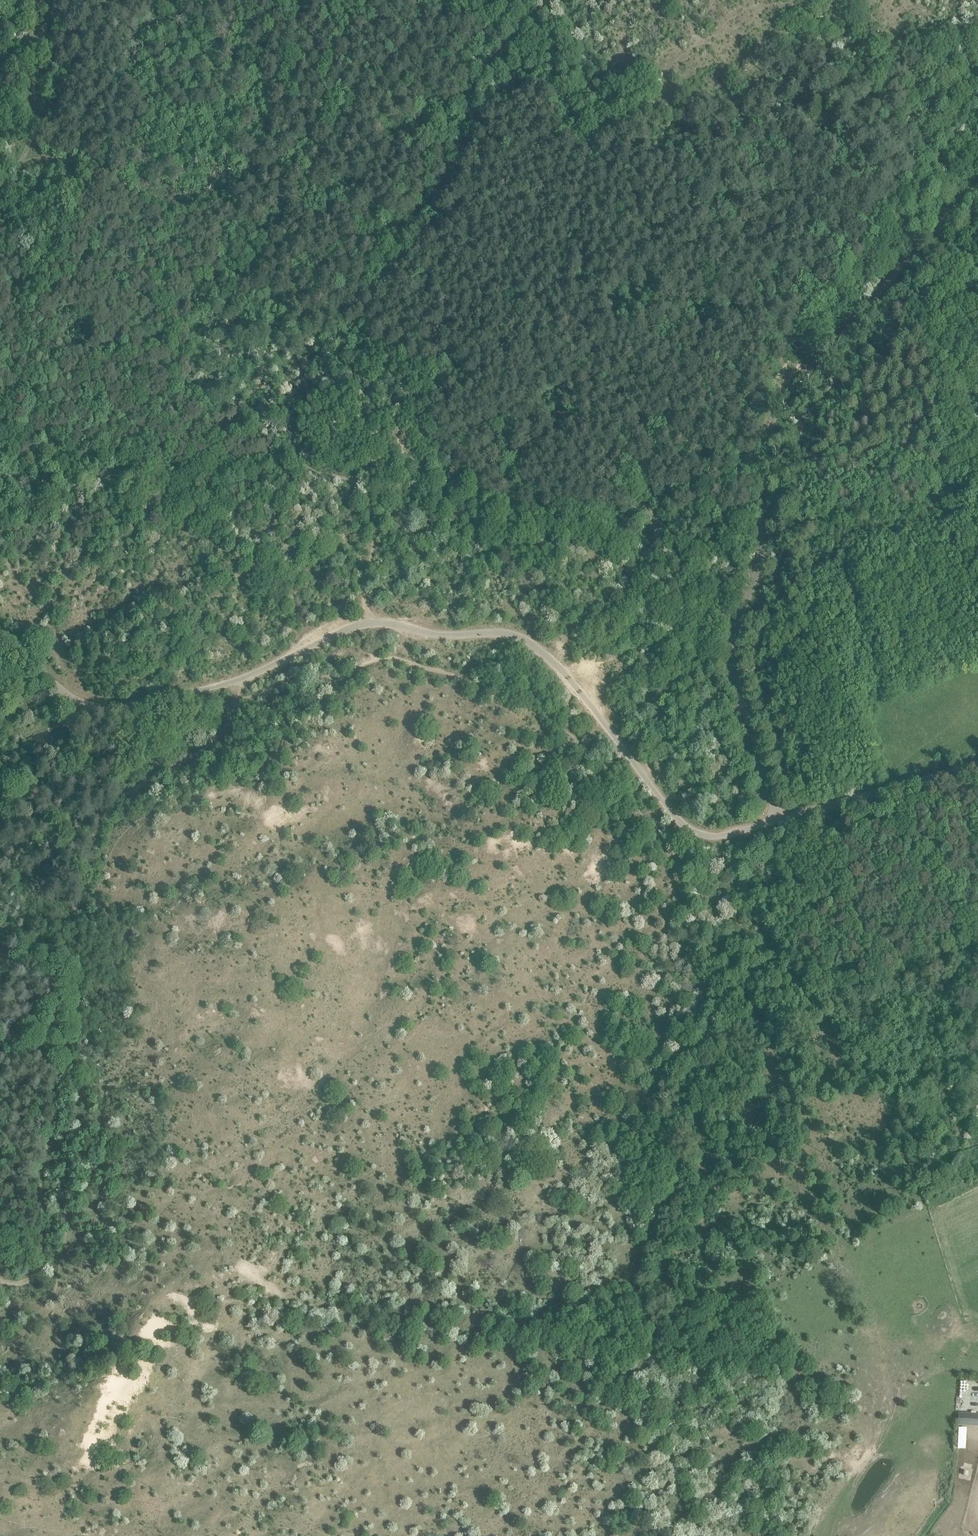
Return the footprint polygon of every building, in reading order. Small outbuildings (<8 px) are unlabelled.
[(958,1413),(957,1425),(977,1426),(977,1414),(958,1413)] [(966,1448),(967,1427),(959,1427),(958,1448),(966,1448)]
